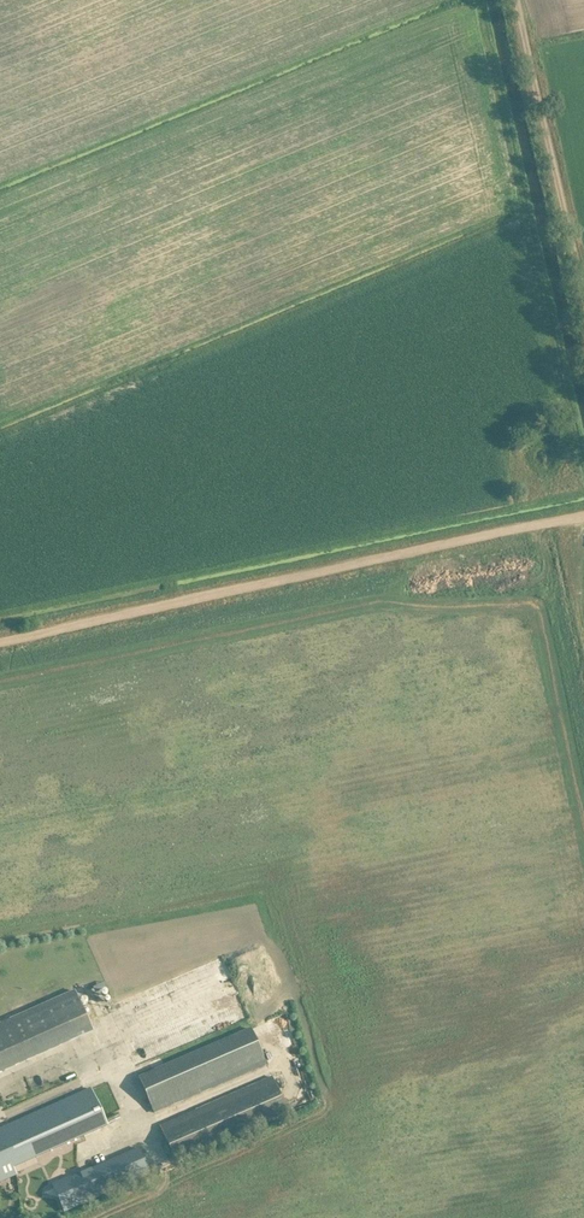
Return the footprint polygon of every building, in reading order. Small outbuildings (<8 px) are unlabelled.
[(5,1071),(1,1062),(34,1047),(20,1015),(0,1024),(0,1073),(5,1071)] [(155,1112),(265,1064),(249,1028),(139,1076),(155,1112)] [(175,1159),(286,1111),(272,1078),(161,1127),(175,1159)] [(16,1175),(14,1169),(37,1158),(35,1153),(99,1124),(106,1121),(92,1088),(84,1092),(0,1129),(0,1182),(16,1175)] [(64,1211),(104,1194),(102,1191),(148,1171),(138,1147),(52,1184),(64,1211)]
